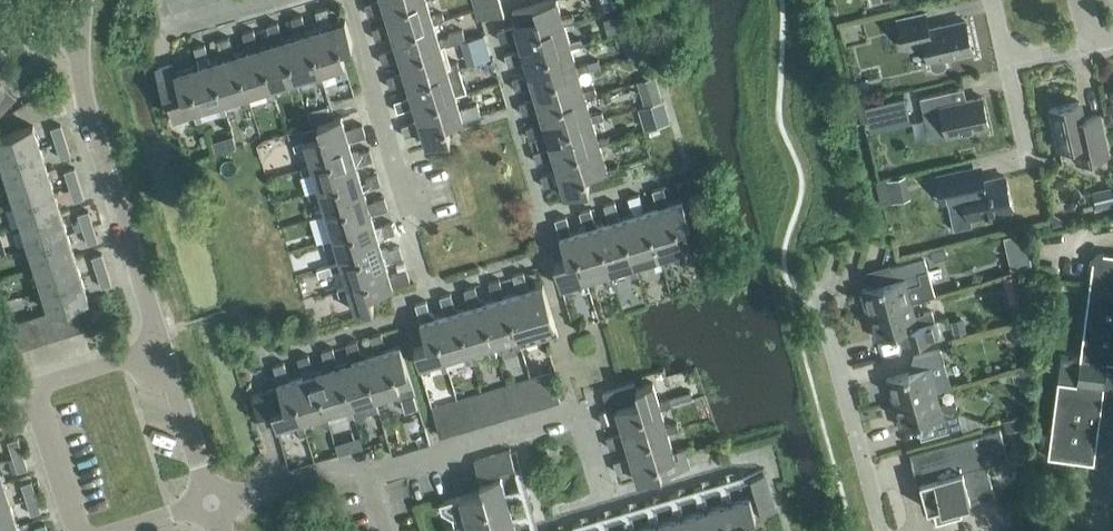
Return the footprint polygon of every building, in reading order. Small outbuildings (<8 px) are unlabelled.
[(425,0),(381,0),(389,24),(412,17),(408,4),(425,0)] [(433,24),(444,21),(442,14),(431,18),(426,0),(425,0),(408,4),(412,17),(389,24),(396,48),(419,41),(416,28),(433,24)] [(500,2),(499,0),(472,0),(474,9),(500,2)] [(556,0),(555,0),(544,3),(510,13),(521,50),(545,43),(541,31),(564,25),(575,22),(573,15),(562,19),(556,0)] [(369,15),(380,12),(377,1),(365,4),(369,15)] [(500,2),(474,9),(478,21),(503,14),(500,2)] [(320,23),(331,20),(327,8),(316,12),(320,23)] [(927,29),(924,14),(897,20),(903,48),(924,44),(928,61),(929,61),(931,68),(935,71),(942,69),(945,65),(943,58),(971,52),(964,21),(927,29)] [(296,31),(307,27),(303,16),(292,19),(296,31)] [(320,74),(321,73),(338,68),(342,79),(348,77),(340,49),(352,46),(345,21),(320,29),(327,53),(315,57),(320,74)] [(270,38),(281,34),(278,23),(267,26),(270,38)] [(450,38),(439,42),(433,24),(416,28),(419,41),(396,48),(403,73),(427,66),(423,53),(441,48),(452,45),(459,43),(465,41),(463,31),(449,35),(450,38)] [(377,40),(388,36),(385,25),(373,29),(377,40)] [(548,55),(571,49),(582,46),(580,40),(569,43),(564,25),(541,31),(545,43),(521,50),(529,75),(552,68),(548,55)] [(502,41),(514,38),(510,27),(499,30),(502,41)] [(324,84),(321,73),(320,74),(315,57),(327,53),(320,29),(296,36),(303,60),(291,64),(295,80),(296,81),(314,75),(317,86),(324,84)] [(247,45),(258,41),(255,30),(244,33),(247,45)] [(618,47),(632,43),(628,31),(626,32),(614,36),(618,47)] [(300,92),(296,81),(295,80),(291,64),(303,60),(296,36),(272,44),(279,68),(266,71),(271,88),(272,88),(290,82),(293,94),(300,92)] [(465,41),(459,43),(465,65),(490,58),(484,36),(465,41)] [(223,52),(234,49),(230,37),(219,41),(223,52)] [(275,99),(272,88),(271,88),(266,71),(279,68),(272,44),(247,51),(255,75),(242,79),(247,95),(248,95),(266,90),(269,101),(275,99)] [(198,60),(209,56),(205,45),(194,48),(198,60)] [(448,72),(459,69),(457,63),(446,66),(441,48),(423,53),(427,66),(403,73),(411,97),(434,90),(430,77),(448,72)] [(555,79),(578,74),(589,70),(587,64),(576,67),(571,49),(548,55),(552,68),(529,75),(536,99),(559,92),(555,79)] [(384,64),(395,61),(392,50),(380,53),(384,64)] [(509,65),(521,61),(517,50),(506,54),(509,65)] [(251,106),(248,95),(247,95),(242,79),(255,75),(247,51),(223,58),(230,82),(218,86),(223,103),(241,97),(245,108),(251,106)] [(0,60),(0,62),(10,71),(18,63),(7,53),(0,60)] [(227,114),(223,103),(218,86),(230,82),(223,58),(199,66),(206,89),(193,93),(198,110),(199,110),(217,105),(220,116),(227,114)] [(206,89),(199,66),(175,73),(173,64),(155,70),(165,102),(169,101),(174,118),(193,112),(196,123),(202,121),(199,110),(198,110),(193,93),(206,89)] [(438,101),(456,97),(467,93),(459,69),(448,72),(430,77),(434,90),(411,97),(418,121),(442,114),(438,101)] [(391,89),(403,85),(399,74),(388,78),(391,89)] [(563,104),(585,98),(596,95),(595,88),(583,91),(578,74),(555,79),(559,92),(536,99),(543,123),(566,116),(563,104)] [(517,90),(528,86),(525,75),(513,79),(517,90)] [(663,102),(665,101),(657,77),(639,83),(646,107),(663,102)] [(16,99),(0,84),(0,117),(16,99)] [(963,88),(919,98),(922,111),(928,140),(945,136),(988,127),(981,97),(966,101),(963,88)] [(442,114),(418,121),(426,146),(450,139),(446,126),(480,116),(477,104),(460,110),(456,97),(438,101),(442,114)] [(867,106),(871,124),(911,115),(907,97),(867,106)] [(570,128),(593,122),(604,119),(602,113),(591,116),(585,98),(563,104),(566,116),(543,123),(550,148),(574,141),(570,128)] [(399,114),(410,110),(407,99),(395,103),(399,114)] [(524,116),(536,112),(532,101),(521,105),(524,116)] [(663,102),(646,107),(652,128),(670,123),(663,102)] [(1082,119),(1078,103),(1050,109),(1059,149),(1074,146),(1078,163),(1106,157),(1097,116),(1082,119)] [(324,149),(349,142),(341,117),(317,124),(318,127),(302,132),(304,142),(293,145),(295,152),(306,148),(311,166),(328,162),(324,149)] [(406,137),(417,133),(414,122),(402,126),(406,137)] [(598,140),(593,122),(570,128),(574,141),(550,148),(557,172),(581,165),(577,152),(600,147),(598,140)] [(531,138),(542,134),(539,123),(527,127),(531,138)] [(61,126),(51,129),(55,144),(66,141),(61,126)] [(356,141),(367,137),(364,126),(352,130),(356,141)] [(40,149),(33,127),(0,138),(0,158),(1,161),(40,149)] [(66,141),(55,144),(60,159),(71,156),(66,141)] [(331,173),(356,166),(351,152),(349,142),(324,149),(328,162),(311,166),(300,169),(302,176),(313,173),(319,190),(335,186),(331,173)] [(581,165),(557,172),(565,197),(589,190),(585,177),(618,168),(616,161),(605,164),(600,147),(577,152),(581,165)] [(8,183),(47,171),(40,149),(1,161),(8,183)] [(539,163),(550,160),(547,149),(535,152),(539,163)] [(351,152),(356,166),(372,161),(369,150),(358,154),(357,150),(351,152)] [(338,198),(363,190),(356,166),(331,173),(335,186),(319,190),(308,194),(310,200),(321,197),(326,215),(342,210),(338,198)] [(985,181),(982,166),(935,176),(941,202),(963,198),(968,219),(1011,210),(1004,177),(985,181)] [(75,169),(64,172),(69,187),(79,184),(75,169)] [(15,205),(54,192),(47,171),(8,183),(15,205)] [(546,188),(557,184),(554,173),(542,177),(546,188)] [(370,188),(382,185),(378,174),(367,177),(370,188)] [(910,177),(880,180),(882,200),(912,197),(910,177)] [(79,184),(69,187),(74,202),(84,199),(79,184)] [(1096,187),(1100,206),(1112,203),(1112,184),(1096,187)] [(656,203),(667,200),(663,188),(652,191),(656,203)] [(346,222),(371,215),(363,190),(338,198),(342,210),(326,215),(315,218),(317,225),(328,221),(333,239),(350,235),(346,222)] [(22,226),(61,214),(54,192),(15,205),(22,226)] [(631,210),(642,207),(639,195),(628,199),(631,210)] [(378,213),(389,209),(386,198),(374,202),(378,213)] [(717,215),(714,200),(703,202),(705,217),(717,215)] [(652,235),(659,258),(677,253),(680,264),(686,262),(681,243),(677,229),(689,225),(682,201),(657,208),(664,231),(652,235)] [(607,217),(618,214),(615,203),(603,206),(607,217)] [(662,269),(659,258),(652,235),(664,231),(657,208),(633,216),(640,240),(627,244),(635,265),(653,260),(656,271),(662,269)] [(583,225),(594,221),(590,210),(579,213),(583,225)] [(88,212),(78,215),(83,230),(93,227),(88,212)] [(28,248),(67,235),(61,214),(22,226),(28,248)] [(353,246),(378,239),(371,215),(346,222),(350,235),(333,239),(322,242),(324,249),(335,245),(341,263),(357,259),(353,246)] [(1051,216),(1054,228),(1065,225),(1065,222),(1054,215),(1051,216)] [(638,276),(635,265),(627,244),(640,240),(633,216),(608,223),(615,247),(602,251),(610,273),(628,267),(632,278),(638,276)] [(558,232),(569,229),(566,217),(555,220),(558,232)] [(385,237),(397,233),(393,222),(382,226),(385,237)] [(614,284),(610,273),(602,251),(615,247),(608,223),(584,230),(591,254),(578,258),(586,280),(604,275),(607,286),(614,284)] [(93,227),(83,230),(87,245),(98,242),(93,227)] [(589,291),(586,280),(578,258),(591,254),(584,230),(560,238),(566,261),(554,265),(561,288),(580,282),(583,293),(589,291)] [(1032,231),(1011,231),(1010,265),(1032,265),(1032,231)] [(35,269),(74,257),(67,235),(28,248),(35,269)] [(360,271),(385,263),(381,249),(378,239),(353,246),(357,259),(341,263),(340,263),(316,271),(319,279),(332,275),(331,273),(343,270),(348,288),(364,283),(360,271)] [(381,249),(385,263),(404,258),(400,247),(389,250),(384,248),(381,249)] [(947,258),(944,248),(930,252),(933,262),(947,258)] [(1102,250),(1093,256),(1089,284),(1080,359),(1061,356),(1048,458),(1093,464),(1103,388),(1112,389),(1112,251),(1102,250)] [(91,258),(96,274),(107,270),(102,255),(91,258)] [(42,291),(81,278),(74,257),(35,269),(42,291)] [(868,314),(910,302),(934,296),(923,258),(887,268),(891,281),(861,289),(868,314)] [(364,283),(348,288),(337,291),(339,297),(350,294),(356,313),(374,308),(370,295),(393,288),(389,277),(385,263),(360,271),(364,283)] [(107,270),(96,274),(101,288),(112,285),(107,270)] [(389,277),(393,288),(411,282),(408,271),(396,275),(389,277)] [(517,286),(528,283),(525,271),(513,275),(517,286)] [(1010,301),(1027,301),(1027,272),(1010,272),(1010,301)] [(49,312),(62,308),(75,304),(88,300),(81,278),(42,291),(49,312)] [(493,293),(504,290),(501,278),(490,282),(493,293)] [(518,337),(521,347),(558,337),(543,286),(517,293),(524,317),(511,321),(516,338),(518,337)] [(468,308),(484,303),(483,300),(478,297),(475,288),(463,291),(468,308)] [(521,348),(521,347),(518,337),(516,338),(511,321),(524,317),(517,293),(492,301),(500,324),(487,328),(492,345),(493,345),(511,339),(515,350),(521,348)] [(444,315),(458,311),(458,309),(454,306),(451,295),(439,298),(444,315)] [(419,315),(430,312),(427,300),(416,304),(419,315)] [(497,356),(493,345),(492,345),(487,328),(500,324),(492,301),(484,303),(468,308),(475,332),(463,336),(468,352),(469,352),(487,347),(490,358),(497,356)] [(910,302),(868,314),(875,339),(905,330),(908,344),(940,335),(936,321),(935,321),(932,312),(914,317),(910,302)] [(62,308),(70,334),(83,330),(75,304),(62,308)] [(58,338),(70,334),(62,308),(49,312),(58,338)] [(472,363),(469,352),(468,352),(463,336),(475,332),(468,308),(458,311),(444,315),(451,339),(438,343),(443,360),(445,359),(463,354),(466,365),(472,363)] [(45,342),(58,338),(49,312),(36,316),(45,342)] [(448,370),(445,359),(443,360),(438,343),(451,339),(444,315),(420,322),(427,345),(426,346),(414,349),(419,367),(439,361),(442,372),(448,370)] [(32,347),(45,342),(36,316),(24,320),(32,347)] [(951,322),(954,334),(965,332),(962,319),(951,322)] [(19,351),(32,347),(24,320),(11,325),(19,351)] [(1031,342),(1027,324),(1011,328),(1015,346),(1031,342)] [(19,351),(11,325),(0,328),(0,335),(6,355),(19,351)] [(374,347),(385,343),(382,332),(371,335),(374,347)] [(350,362),(366,357),(365,353),(360,351),(357,342),(345,345),(350,362)] [(326,361),(337,358),(334,346),(323,349),(326,361)] [(407,371),(400,347),(374,355),(382,378),(369,382),(374,399),(375,399),(399,392),(402,399),(414,396),(407,371)] [(916,370),(886,379),(893,403),(934,392),(950,387),(939,349),(912,357),(916,370)] [(302,368),(313,365),(309,353),(298,357),(302,368)] [(379,410),(375,399),(374,399),(369,382),(382,378),(374,355),(366,357),(350,362),(357,386),(345,389),(350,406),(351,406),(369,401),(372,412),(379,410)] [(277,375),(288,372),(285,360),(274,364),(277,375)] [(354,417),(351,406),(350,406),(345,389),(357,386),(350,362),(326,369),(333,393),(321,397),(326,414),(327,413),(344,408),(348,419),(354,417)] [(1029,366),(999,374),(1002,383),(1011,380),(1020,382),(1020,398),(1028,398),(1029,366)] [(330,424),(327,413),(326,414),(321,397),(333,393),(326,369),(301,376),(309,401),(296,405),(301,421),(302,421),(320,415),(323,426),(330,424)] [(540,377),(548,402),(560,399),(552,373),(540,377)] [(306,432),(302,421),(301,421),(296,405),(309,401),(301,376),(277,384),(279,388),(252,396),(261,428),(275,424),(277,428),(296,423),(299,434),(306,432)] [(536,406),(548,402),(540,377),(529,380),(536,406)] [(525,409),(536,406),(529,380),(518,383),(525,409)] [(514,412),(525,409),(518,383),(506,387),(514,412)] [(659,408),(660,409),(672,406),(671,405),(670,400),(659,403),(653,384),(636,389),(634,384),(603,394),(608,411),(599,414),(602,425),(619,420),(623,433),(646,426),(643,413),(659,408)] [(501,416),(514,412),(506,387),(494,390),(501,416)] [(488,420),(501,416),(494,390),(481,394),(488,420)] [(934,392),(893,403),(899,428),(917,423),(921,439),(934,436),(961,428),(956,411),(955,407),(943,404),(938,405),(934,392)] [(692,393),(670,400),(671,405),(672,406),(672,408),(695,401),(692,393)] [(476,424),(488,420),(481,394),(469,398),(476,424)] [(4,396),(0,397),(0,414),(9,411),(4,396)] [(417,409),(413,396),(400,400),(404,412),(417,409)] [(464,427),(476,424),(469,398),(457,401),(464,427)] [(452,431),(464,427),(457,401),(444,405),(452,431)] [(439,435),(452,431),(444,405),(431,409),(439,435)] [(666,427),(660,409),(659,408),(643,413),(646,426),(623,433),(630,457),(654,450),(650,438),(667,433),(668,434),(679,430),(677,424),(666,427)] [(9,411),(0,414),(0,418),(4,430),(14,427),(9,411)] [(1004,430),(1022,425),(1019,414),(1001,419),(1004,430)] [(1009,459),(1000,429),(925,451),(924,449),(911,453),(927,510),(931,509),(935,524),(961,517),(957,502),(969,498),(970,502),(994,495),(986,465),(1009,459)] [(673,451),(668,434),(667,433),(650,438),(654,450),(630,457),(638,483),(690,467),(684,448),(673,451)] [(609,449),(621,446),(618,435),(606,438),(609,449)] [(18,439),(8,442),(13,457),(23,454),(18,439)] [(478,477),(514,467),(510,452),(474,462),(478,477)] [(23,454),(13,457),(17,473),(27,469),(23,454)] [(616,474),(628,470),(625,459),(613,463),(616,474)] [(761,516),(775,511),(765,475),(750,480),(761,516)] [(438,504),(441,512),(442,512),(452,518),(454,525),(445,528),(446,530),(515,530),(514,525),(510,510),(500,476),(479,482),(481,491),(438,504)] [(720,491),(729,488),(726,480),(717,483),(720,491)] [(31,482),(21,485),(26,500),(36,497),(31,482)] [(10,506),(4,484),(0,485),(0,509),(10,506)] [(515,498),(531,494),(528,485),(512,489),(515,498)] [(696,498),(705,496),(702,487),(693,490),(696,498)] [(671,506),(680,503),(678,494),(669,497),(671,506)] [(746,520),(755,517),(749,496),(633,530),(750,530),(746,520)] [(36,497),(26,500),(31,516),(41,512),(36,497)] [(647,513),(656,510),(653,502),(644,504),(647,513)] [(17,527),(10,506),(0,509),(0,530),(5,530),(17,527)] [(522,523),(538,518),(535,509),(519,514),(522,523)] [(623,520),(632,517),(629,509),(620,512),(623,520)] [(598,527),(607,525),(605,516),(596,519),(598,527)]
